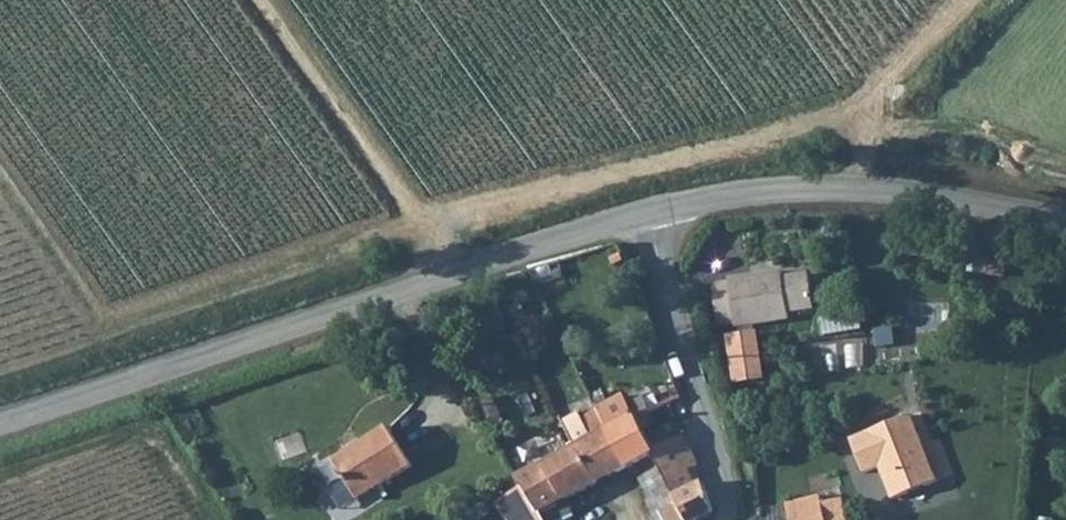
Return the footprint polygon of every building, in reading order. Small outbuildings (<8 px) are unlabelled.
[(739,288),(748,328),(749,333),(801,321),(800,315),(825,309),(817,275),(793,280),(791,274),(738,285),(739,288)] [(748,328),(739,288),(721,292),(731,331),(748,328)] [(760,334),(728,338),(736,387),(767,382),(760,334)] [(612,439),(638,425),(655,417),(649,404),(633,411),(629,405),(602,418),(612,439)] [(661,517),(662,519),(711,519),(715,518),(716,515),(670,409),(655,417),(638,425),(656,461),(663,476),(679,507),(661,517)] [(897,502),(914,497),(957,477),(945,443),(938,446),(926,415),(856,441),(867,475),(890,466),(893,477),(888,479),(897,502)] [(579,455),(612,439),(602,418),(587,425),(584,420),(567,427),(579,455)] [(392,422),(336,454),(360,495),(415,464),(392,422)] [(612,439),(629,474),(636,471),(656,461),(638,425),(612,439)] [(612,439),(579,455),(597,492),(629,474),(612,439)] [(597,492),(579,455),(520,485),(528,499),(541,519),(568,519),(572,518),(565,508),(597,492)] [(658,519),(661,517),(679,507),(663,476),(644,486),(650,499),(658,519)] [(528,499),(497,514),(500,519),(541,519),(528,499)] [(825,508),(829,519),(849,519),(847,511),(841,510),(839,505),(825,508)] [(825,508),(794,512),(795,519),(829,519),(825,508)]
